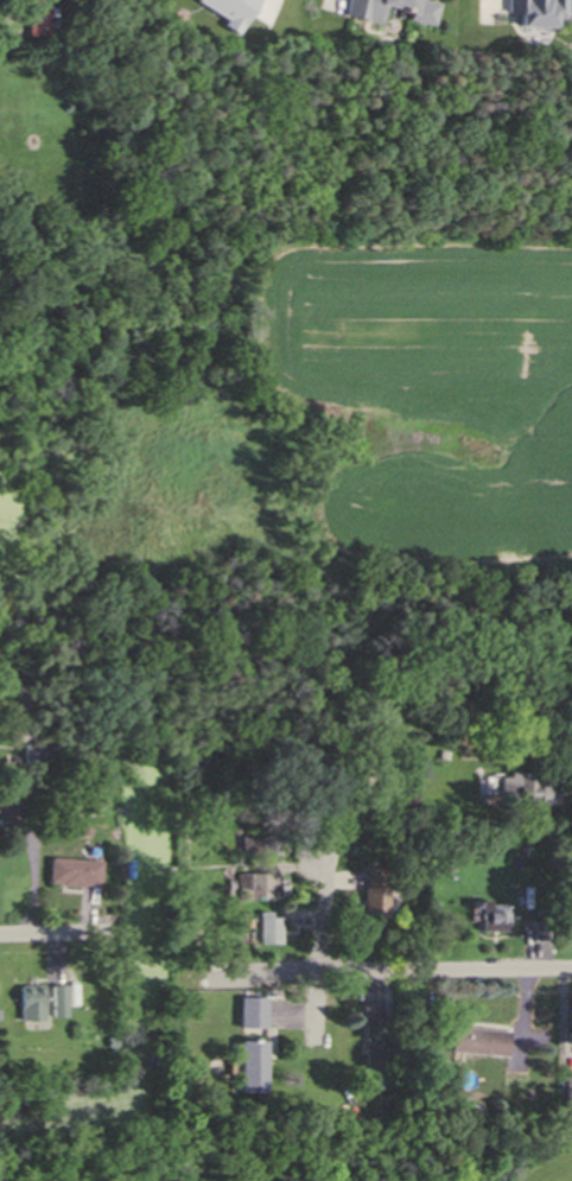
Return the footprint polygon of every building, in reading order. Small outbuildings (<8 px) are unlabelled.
[(25,34),(24,0),(46,0),(46,34),(25,34)] [(215,4),(209,0),(254,0),(234,31),(222,24),(225,18),(211,8),(215,4)] [(342,13),(345,0),(417,0),(434,4),(430,24),(406,18),(408,9),(403,8),(402,11),(396,9),(396,7),(382,4),(377,21),(342,13)] [(506,11),(506,0),(563,0),(563,18),(551,18),(551,26),(542,25),(541,27),(535,26),(534,25),(519,25),(519,12),(506,11)] [(40,763),(39,744),(24,745),(24,764),(40,763)] [(549,807),(506,807),(504,773),(551,773),(549,807)] [(23,820),(23,802),(37,802),(37,820),(23,820)] [(78,828),(88,828),(88,837),(78,837),(78,828)] [(65,838),(55,838),(55,830),(65,830),(65,838)] [(182,831),(193,831),(193,842),(182,842),(182,831)] [(240,839),(263,839),(263,836),(272,836),(272,857),(240,857),(240,839)] [(96,882),(47,880),(49,858),(96,859),(96,882)] [(366,864),(393,865),(392,915),(364,914),(366,864)] [(235,875),(271,875),(272,901),(235,902),(235,875)] [(476,925),(476,900),(484,900),(484,904),(501,904),(501,925),(476,925)] [(182,916),(182,908),(190,908),(189,918),(182,916)] [(255,938),(255,915),(275,915),(275,939),(255,938)] [(546,939),(529,938),(530,919),(546,920),(546,939)] [(225,970),(227,952),(241,952),(241,970),(225,970)] [(19,1020),(19,985),(40,985),(40,1020),(19,1020)] [(50,985),(63,985),(63,1015),(50,1015),(50,985)] [(244,993),(271,993),(271,1026),(243,1024),(244,993)] [(563,1007),(571,1007),(571,1036),(571,1046),(561,1045),(563,1007)] [(367,1018),(389,1020),(388,1039),(368,1039),(367,1018)] [(450,1027),(506,1033),(503,1056),(447,1052),(450,1027)] [(104,1034),(114,1034),(114,1045),(104,1043),(104,1034)] [(244,1039),(272,1039),(271,1091),(244,1090),(244,1039)] [(368,1047),(392,1047),(392,1093),(369,1093),(368,1047)] [(561,1067),(571,1067),(571,1101),(563,1101),(561,1067)]
